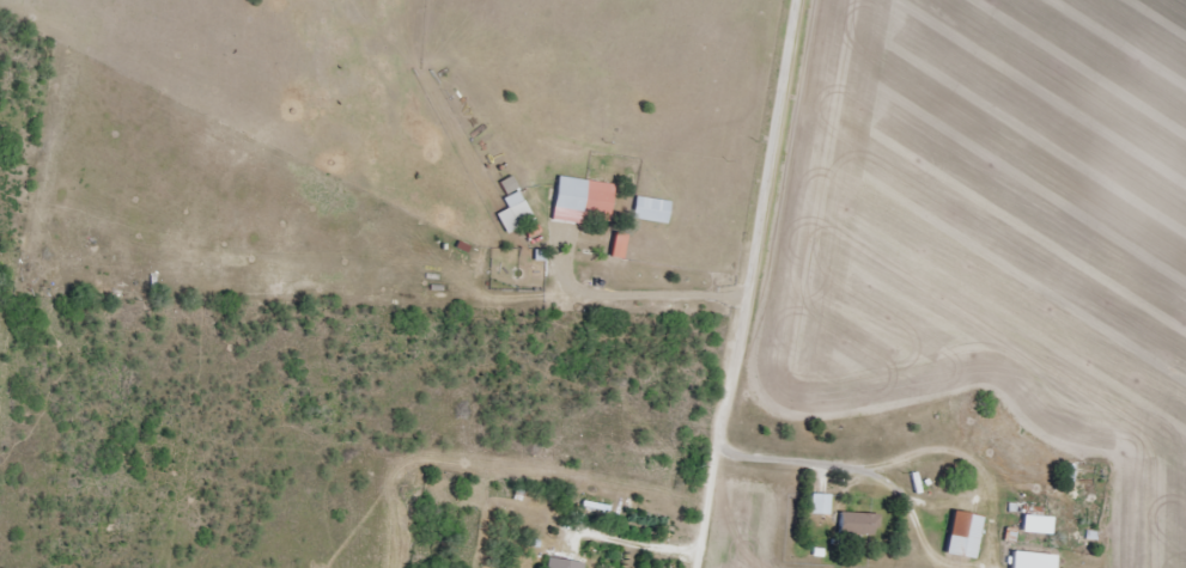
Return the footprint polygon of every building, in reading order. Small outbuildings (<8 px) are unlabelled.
[(552,220),(583,225),(584,218),(610,221),(615,185),(558,177),(552,220)] [(508,209),(497,215),(507,235),(534,221),(519,191),(503,199),(508,209)] [(633,221),(668,224),(671,201),(636,198),(633,221)] [(831,495),(811,495),(811,515),(831,515),(831,495)] [(944,556),(973,560),(980,517),(952,512),(944,556)] [(878,513),(837,513),(837,535),(878,535),(878,513)] [(1051,535),(1051,517),(1022,517),(1022,535),(1051,535)] [(585,564),(550,558),(548,567),(584,567),(585,564)]
